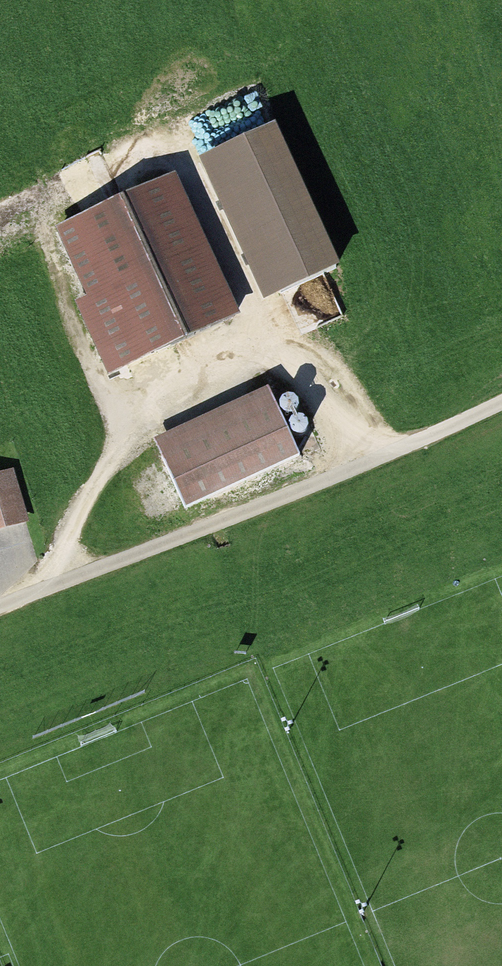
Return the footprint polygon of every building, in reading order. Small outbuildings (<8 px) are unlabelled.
[(273,122),(197,157),(263,299),(339,264),(273,122)] [(241,312),(177,172),(56,226),(88,296),(76,302),(109,373),(241,312)] [(270,385),(154,437),(186,507),(302,455),(270,385)] [(0,475),(0,532),(30,523),(15,471),(0,475)]
